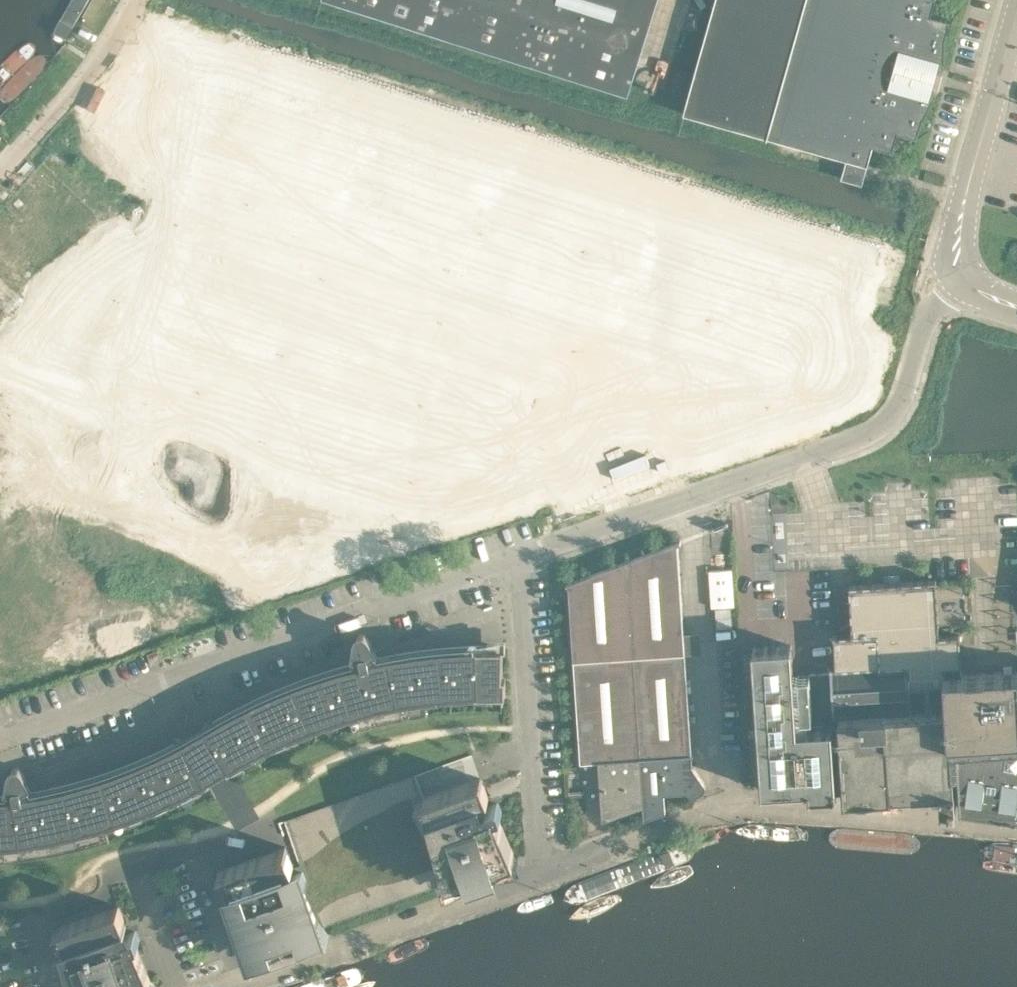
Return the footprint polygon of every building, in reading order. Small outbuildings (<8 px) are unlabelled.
[(48,37),(66,48),(92,0),(69,0),(48,37)] [(628,95),(658,0),(330,0),(628,95)] [(682,111),(846,158),(841,176),(860,182),(874,145),(892,150),(898,131),(916,136),(921,119),(936,90),(928,84),(932,69),(941,68),(944,37),(950,18),(930,12),(934,0),(714,0),(682,111)] [(567,582),(573,660),(580,762),(598,761),(602,815),(607,818),(643,804),(644,818),(665,811),(664,792),(687,791),(688,792),(690,793),(692,794),(693,794),(695,794),(697,794),(699,793),(701,792),(702,790),(704,788),(705,787),(705,784),(692,764),(685,653),(676,541),(567,582)] [(733,605),(731,569),(708,570),(711,606),(733,605)] [(956,745),(1016,741),(1016,671),(962,675),(959,634),(940,636),(936,579),(854,585),(858,639),(839,640),(841,674),(836,674),(836,680),(832,680),(834,717),(838,717),(842,785),(843,798),(891,794),(891,793),(940,789),(941,804),(956,803),(951,748),(956,747),(956,745)] [(501,695),(502,648),(473,649),(445,650),(417,653),(408,655),(407,650),(389,653),(379,656),(366,635),(364,634),(364,633),(362,633),(360,633),(358,634),(357,635),(357,636),(356,637),(353,661),(343,664),(344,669),(335,671),(308,680),(282,690),(257,702),(232,714),(206,729),(185,741),(161,753),(138,763),(114,773),(90,781),(83,782),(82,778),(64,782),(39,788),(32,789),(20,768),(20,767),(19,767),(18,766),(17,766),(16,766),(14,766),(13,767),(12,768),(11,768),(11,769),(7,793),(0,794),(0,862),(24,859),(52,854),(80,848),(109,840),(104,823),(131,814),(156,804),(182,792),(204,781),(254,752),(277,741),(300,730),(324,721),(347,714),(352,732),(377,725),(401,720),(427,715),(424,697),(450,694),(476,693),(499,693),(498,711),(501,711),(501,695)] [(809,787),(810,794),(835,793),(835,786),(842,785),(838,717),(834,717),(832,680),(832,672),(792,674),(790,645),(751,648),(761,790),(809,787)] [(147,653),(151,664),(161,660),(158,650),(147,653)] [(956,745),(956,747),(960,807),(1016,815),(1016,741),(956,745)] [(228,867),(251,951),(325,925),(452,882),(514,860),(514,861),(515,860),(495,813),(501,811),(497,800),(492,802),(481,777),(423,798),(415,774),(284,820),(284,821),(290,819),(303,869),(297,870),(285,848),(285,847),(285,846),(217,870),(218,871),(228,867)] [(794,839),(794,824),(720,823),(720,839),(794,839)] [(864,849),(958,857),(959,837),(866,830),(864,849)] [(690,839),(561,886),(568,905),(697,858),(690,839)] [(983,839),(981,858),(1016,861),(1016,842),(983,839)] [(77,986),(150,986),(153,986),(134,941),(139,938),(135,927),(128,930),(118,905),(60,925),(77,986)] [(366,980),(359,960),(285,986),(346,986),(366,980)]
